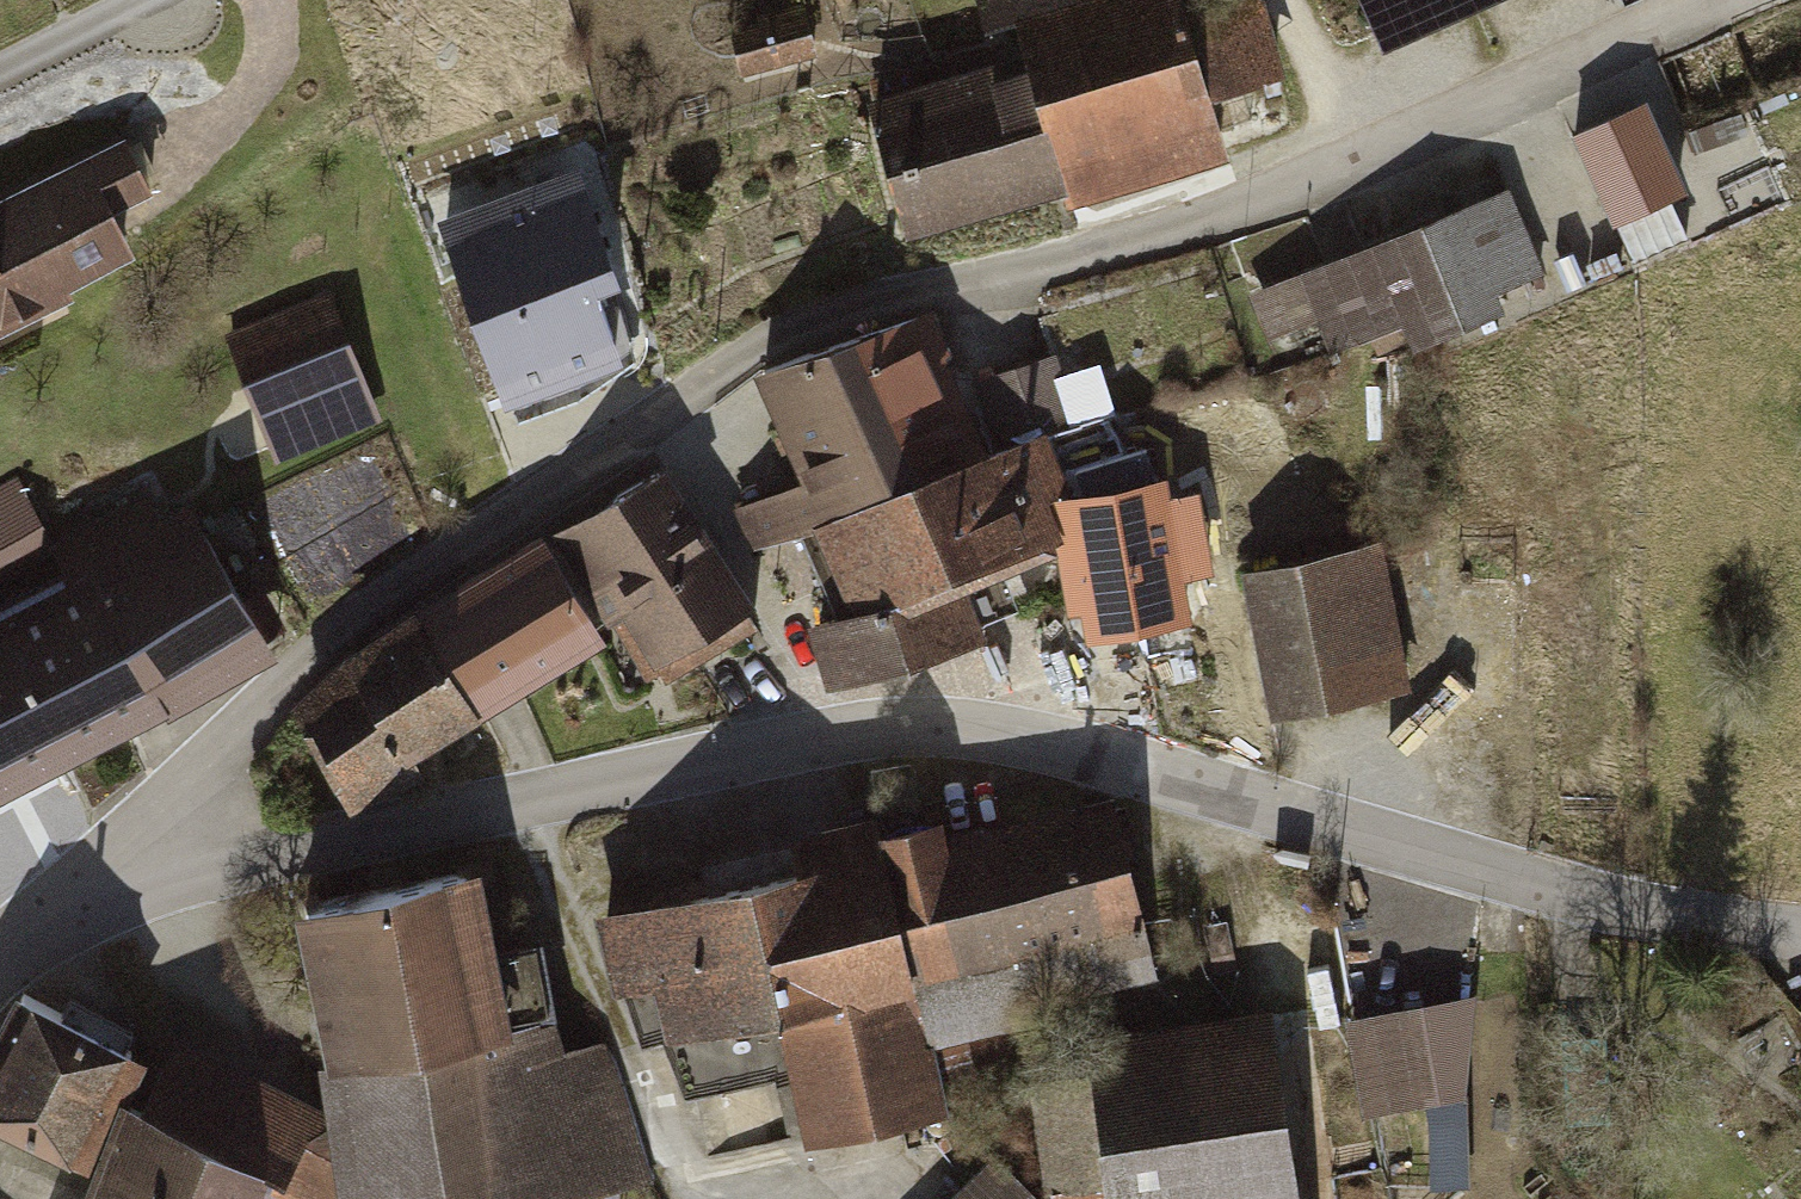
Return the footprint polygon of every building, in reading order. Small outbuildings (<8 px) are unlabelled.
[(862,109),(903,249),(1223,161),(1172,0),(1008,0),(1025,67),(862,109)] [(1187,14),(1217,99),(1295,71),(1270,0),(1226,0),(1187,14)] [(1394,44),(1500,0),(1376,0),(1394,44)] [(813,66),(796,4),(733,22),(745,81),(813,66)] [(1688,200),(1648,111),(1577,141),(1615,230),(1688,200)] [(0,192),(0,333),(135,267),(112,220),(156,199),(123,132),(0,192)] [(581,158),(438,211),(508,395),(628,351),(598,272),(621,263),(581,158)] [(1511,185),(1241,299),(1264,352),(1329,324),(1352,377),(1556,290),(1511,185)] [(333,295),(227,333),(279,478),(385,440),(333,295)] [(937,332),(756,388),(794,492),(738,514),(758,553),(807,534),(844,622),(814,631),(830,693),(987,653),(970,583),(1020,567),(1162,527),(1124,424),(983,464),(937,332)] [(274,661),(197,511),(173,524),(153,486),(53,537),(18,469),(0,479),(0,802),(274,661)] [(665,474),(556,544),(648,688),(758,619),(665,474)] [(539,545),(415,625),(485,727),(598,645),(539,545)] [(1388,551),(1242,578),(1271,730),(1417,702),(1388,551)] [(415,625),(288,711),(357,813),(485,727),(415,625)] [(1155,995),(1113,800),(1037,817),(881,848),(875,823),(788,842),(795,875),(597,918),(616,1005),(659,995),(669,1040),(776,1017),(803,1144),(945,1114),(930,1044),(1155,995)] [(289,919),(330,1109),(350,1198),(564,1198),(653,1179),(603,1053),(562,1057),(543,955),(499,962),(474,878),(289,919)] [(24,999),(0,1045),(0,1129),(89,1174),(124,1106),(147,1061),(24,999)] [(1081,1039),(1108,1198),(1299,1198),(1267,1009),(1081,1039)] [(1441,1110),(1420,1009),(1346,1023),(1371,1123),(1441,1110)] [(89,1174),(80,1198),(264,1198),(267,1189),(293,1198),(350,1198),(330,1109),(179,1044),(153,1119),(124,1106),(89,1174)] [(986,1154),(943,1198),(1034,1198),(986,1154)]
